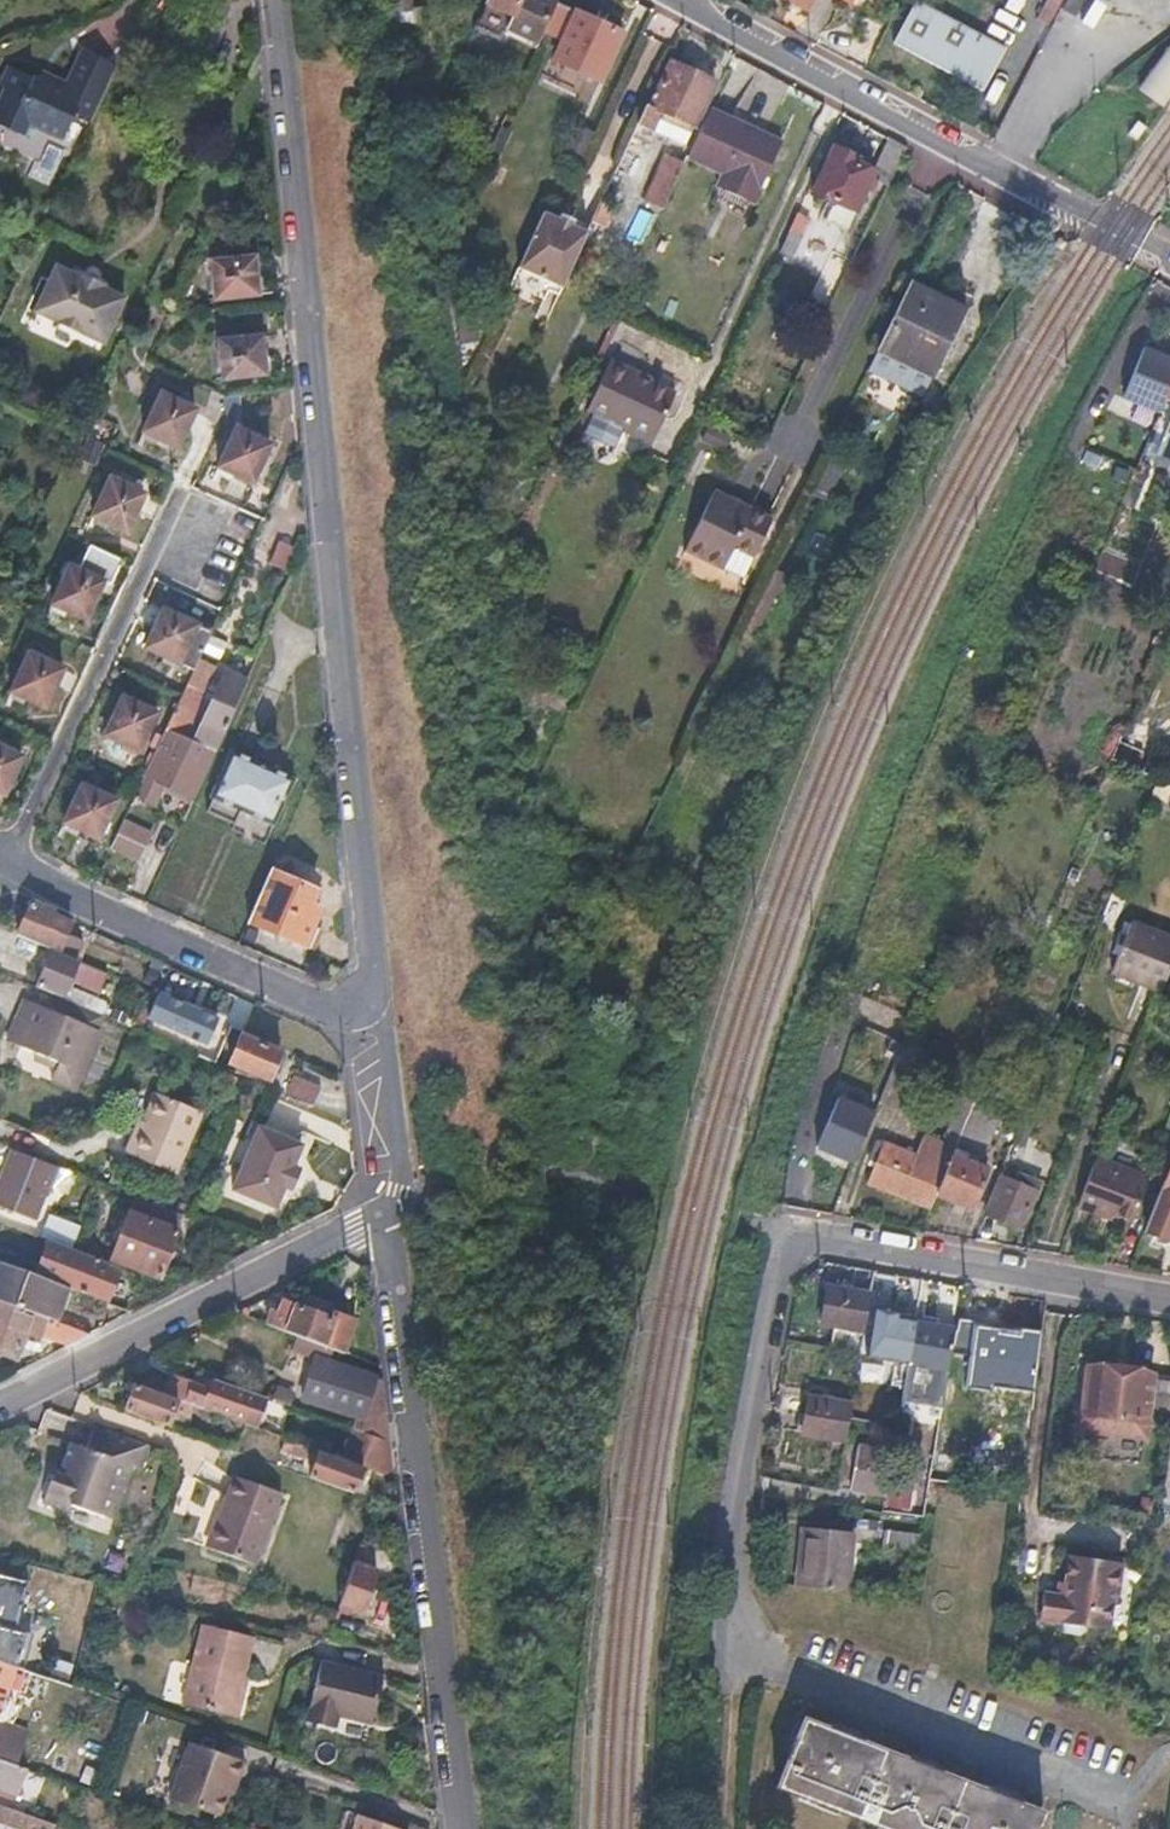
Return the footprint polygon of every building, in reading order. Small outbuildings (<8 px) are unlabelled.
[(424,22),(425,5),(410,4),(410,0),(393,0),(391,19),(424,22)] [(498,10),(514,17),(508,30),(538,44),(543,33),(556,5),(557,3),(550,0),(488,0),(460,62),(472,67),(498,10)] [(807,12),(814,0),(784,0),(807,12)] [(1049,23),(1062,0),(1044,0),(1035,15),(1049,23)] [(1080,0),(1071,0),(1066,11),(1077,16),(1084,2),(1080,0)] [(938,68),(983,92),(1005,52),(916,4),(893,45),(938,68)] [(556,5),(543,33),(562,42),(554,61),(602,82),(623,35),(589,20),(556,5)] [(1169,94),(1169,41),(1137,87),(1163,105),(1169,94)] [(50,138),(62,143),(73,118),(90,125),(116,71),(98,63),(79,55),(65,88),(56,84),(54,90),(32,80),(30,83),(5,71),(0,83),(0,90),(3,91),(0,99),(0,128),(23,138),(27,128),(50,138)] [(693,73),(671,64),(651,109),(645,107),(637,125),(685,147),(714,83),(693,73)] [(708,114),(686,160),(724,177),(711,207),(745,223),(780,147),(744,130),(708,114)] [(859,164),(834,152),(811,200),(832,210),(823,229),(842,239),(870,183),(886,191),(904,153),(887,144),(879,160),(872,176),(856,169),(859,164)] [(684,165),(668,158),(647,203),(663,211),(684,165)] [(563,221),(544,212),(519,269),(563,289),(588,232),(573,225),(575,220),(570,218),(565,216),(563,221)] [(810,223),(795,216),(787,234),(803,241),(810,223)] [(46,287),(77,301),(115,318),(135,273),(114,263),(116,259),(102,252),(89,246),(87,250),(67,241),(46,287)] [(253,260),(212,263),(215,300),(256,297),(254,278),(253,260)] [(936,290),(907,276),(876,342),(934,369),(964,304),(936,290)] [(260,339),(219,343),(223,380),(264,376),(262,357),(260,339)] [(1123,397),(1161,410),(1169,385),(1169,353),(1143,343),(1123,397)] [(642,378),(609,364),(587,411),(623,428),(622,431),(651,445),(675,393),(642,378)] [(196,411),(160,395),(142,432),(159,440),(178,448),(196,411)] [(270,445),(236,430),(220,468),(236,475),(254,483),(270,445)] [(811,493),(830,500),(842,464),(823,458),(811,493)] [(145,495),(112,479),(95,516),(128,533),(137,513),(145,495)] [(755,513),(740,507),(711,493),(683,552),(722,570),(732,549),(752,558),(770,520),(755,513)] [(90,545),(78,570),(104,583),(112,586),(123,561),(90,545)] [(78,570),(71,567),(53,605),(86,621),(96,601),(104,583),(78,570)] [(212,633),(165,610),(157,628),(149,648),(195,670),(200,659),(212,633)] [(64,670),(31,655),(13,694),(46,710),(56,689),(64,670)] [(195,670),(184,694),(167,731),(183,739),(184,737),(217,667),(200,659),(195,670)] [(238,677),(228,673),(196,742),(216,752),(248,681),(238,677)] [(158,713),(125,699),(117,716),(108,735),(141,751),(158,713)] [(183,739),(167,731),(143,783),(137,796),(144,799),(152,803),(162,783),(195,799),(216,752),(196,742),(184,737),(183,739)] [(0,748),(0,794),(5,797),(23,758),(0,748)] [(262,769),(230,756),(210,802),(212,803),(206,818),(218,823),(232,829),(238,815),(272,828),(292,780),(262,769)] [(117,801),(84,785),(67,823),(83,831),(100,840),(117,801)] [(154,832),(126,819),(114,845),(142,858),(154,832)] [(317,893),(272,871),(249,923),(310,950),(319,929),(313,926),(320,910),(311,906),(314,899),(317,893)] [(17,937),(59,955),(68,934),(73,922),(55,915),(56,912),(32,902),(17,937)] [(1130,926),(1112,974),(1137,983),(1162,993),(1168,977),(1169,972),(1169,941),(1130,926)] [(68,934),(59,955),(74,961),(77,962),(85,941),(68,934)] [(60,994),(69,974),(73,963),(53,954),(41,986),(60,994)] [(73,963),(69,974),(101,987),(106,974),(77,962),(74,961),(73,963)] [(39,1056),(63,1066),(60,1074),(56,1084),(79,1093),(102,1033),(99,1032),(104,1018),(61,1000),(54,1016),(25,1004),(9,1045),(39,1056)] [(243,1031),(230,1025),(225,1035),(238,1041),(241,1035),(243,1031)] [(278,1051),(241,1035),(230,1062),(238,1066),(236,1072),(249,1077),(251,1071),(268,1078),(270,1072),(274,1073),(281,1056),(277,1055),(278,1051)] [(60,1074),(63,1066),(39,1056),(36,1064),(60,1074)] [(909,1073),(890,1066),(874,1104),(912,1119),(927,1081),(931,1073),(912,1065),(909,1073)] [(323,1091),(296,1080),(290,1095),(317,1106),(323,1091)] [(147,1123),(140,1140),(135,1138),(128,1155),(181,1175),(205,1114),(158,1095),(147,1123)] [(833,1105),(816,1149),(851,1162),(868,1118),(833,1105)] [(865,1162),(873,1165),(866,1183),(897,1195),(929,1207),(933,1195),(965,1117),(952,1111),(930,1164),(873,1142),(865,1162)] [(966,1115),(965,1117),(933,1195),(952,1203),(971,1210),(987,1170),(977,1167),(993,1125),(966,1115)] [(141,1121),(135,1138),(140,1140),(147,1123),(141,1121)] [(235,1190),(278,1207),(286,1187),(294,1190),(302,1169),(295,1165),(303,1145),(260,1128),(235,1190)] [(1026,1144),(1012,1138),(999,1168),(1003,1170),(1014,1174),(1026,1144)] [(0,1182),(0,1206),(33,1219),(52,1168),(11,1153),(0,1182)] [(1129,1174),(1097,1162),(1079,1209),(1093,1214),(1107,1219),(1109,1215),(1113,1216),(1129,1174)] [(1143,1232),(1156,1237),(1169,1242),(1169,1238),(1169,1162),(1143,1232)] [(1151,1182),(1129,1174),(1113,1216),(1124,1220),(1135,1224),(1151,1182)] [(1035,1194),(1000,1179),(985,1216),(1003,1223),(1021,1230),(1035,1194)] [(132,1195),(126,1212),(176,1229),(181,1213),(132,1195)] [(176,1229),(126,1212),(111,1258),(160,1274),(176,1229)] [(51,1241),(70,1248),(78,1226),(51,1216),(43,1238),(51,1241)] [(83,1228),(78,1226),(70,1248),(81,1252),(87,1234),(82,1232),(83,1228)] [(59,1262),(52,1281),(108,1300),(119,1266),(81,1252),(70,1248),(51,1241),(45,1257),(59,1262)] [(52,1281),(0,1262),(0,1297),(60,1316),(65,1299),(82,1304),(81,1308),(115,1319),(133,1310),(108,1300),(52,1281)] [(826,1288),(819,1322),(863,1330),(869,1296),(845,1292),(826,1288)] [(66,1344),(91,1331),(0,1301),(0,1351),(5,1353),(7,1344),(22,1349),(27,1333),(66,1344)] [(279,1315),(274,1313),(270,1322),(293,1331),(321,1342),(343,1350),(355,1317),(335,1310),(332,1318),(285,1301),(279,1315)] [(914,1327),(895,1324),(896,1318),(897,1312),(875,1308),(867,1356),(899,1362),(907,1363),(914,1327)] [(896,1318),(895,1324),(914,1327),(915,1321),(896,1318)] [(949,1368),(956,1328),(915,1321),(914,1327),(907,1363),(907,1365),(905,1373),(903,1384),(945,1392),(949,1368)] [(997,1336),(956,1328),(949,1368),(991,1375),(997,1336)] [(293,1331),(289,1345),(308,1353),(310,1348),(318,1351),(321,1342),(293,1331)] [(352,1426),(389,1440),(382,1387),(370,1384),(374,1373),(317,1354),(302,1393),(356,1414),(351,1426),(352,1426)] [(907,1365),(907,1363),(899,1362),(897,1372),(905,1373),(907,1365)] [(1169,1414),(1169,1380),(1151,1377),(1151,1374),(1087,1366),(1080,1428),(1144,1437),(1147,1411),(1169,1414)] [(165,1392),(197,1404),(245,1421),(256,1425),(267,1395),(216,1376),(212,1388),(172,1373),(165,1392)] [(194,1416),(197,1404),(165,1392),(136,1382),(125,1410),(170,1426),(176,1410),(194,1416)] [(291,1390),(275,1384),(271,1396),(287,1402),(291,1390)] [(802,1433),(844,1441),(850,1405),(808,1398),(802,1433)] [(61,1475),(53,1472),(44,1499),(69,1508),(71,1503),(105,1514),(123,1462),(138,1451),(141,1440),(97,1424),(89,1445),(73,1440),(65,1464),(61,1475)] [(393,1475),(389,1440),(352,1426),(342,1456),(361,1463),(393,1475)] [(1169,1437),(1161,1499),(1169,1500),(1169,1437)] [(150,1443),(141,1440),(138,1451),(123,1462),(105,1514),(113,1517),(132,1464),(141,1467),(150,1443)] [(351,1490),(361,1463),(342,1456),(297,1440),(293,1451),(314,1460),(308,1475),(351,1490)] [(848,1486),(884,1493),(892,1452),(855,1445),(848,1486)] [(57,1461),(53,1472),(61,1475),(65,1464),(57,1461)] [(234,1472),(209,1542),(254,1559),(280,1489),(234,1472)] [(801,1528),(794,1585),(845,1591),(851,1534),(801,1528)] [(882,1549),(918,1555),(921,1537),(885,1531),(882,1549)] [(335,1608),(361,1614),(376,1567),(363,1563),(369,1546),(358,1542),(335,1608)] [(1066,1583),(1064,1596),(1056,1596),(1043,1594),(1039,1622),(1057,1625),(1059,1631),(1063,1636),(1080,1637),(1084,1635),(1088,1630),(1108,1632),(1112,1600),(1120,1601),(1124,1565),(1069,1558),(1066,1583)] [(0,1572),(0,1623),(16,1627),(28,1579),(0,1572)] [(1056,1596),(1064,1596),(1066,1583),(1058,1582),(1056,1596)] [(203,1624),(186,1704),(236,1715),(254,1635),(203,1624)] [(14,1702),(18,1690),(9,1686),(13,1675),(71,1696),(75,1685),(69,1683),(52,1677),(0,1659),(0,1697),(14,1702)] [(75,1664),(58,1659),(52,1677),(69,1683),(75,1664)] [(322,1660),(305,1722),(332,1728),(337,1714),(370,1722),(382,1676),(322,1660)] [(780,1784),(891,1828),(1035,1828),(1041,1812),(805,1720),(780,1784)] [(17,1764),(28,1730),(0,1721),(0,1757),(17,1764)] [(75,1769),(96,1777),(108,1744),(87,1737),(75,1769)] [(192,1740),(171,1797),(221,1815),(230,1792),(235,1778),(239,1780),(246,1760),(192,1740)] [(0,1757),(0,1786),(17,1792),(27,1767),(17,1764),(0,1757)] [(239,1780),(235,1778),(230,1792),(234,1793),(239,1780)] [(32,1828),(53,1828),(55,1822),(0,1803),(0,1818),(32,1828)] [(407,1827),(359,1811),(353,1828),(406,1828),(407,1827)]
